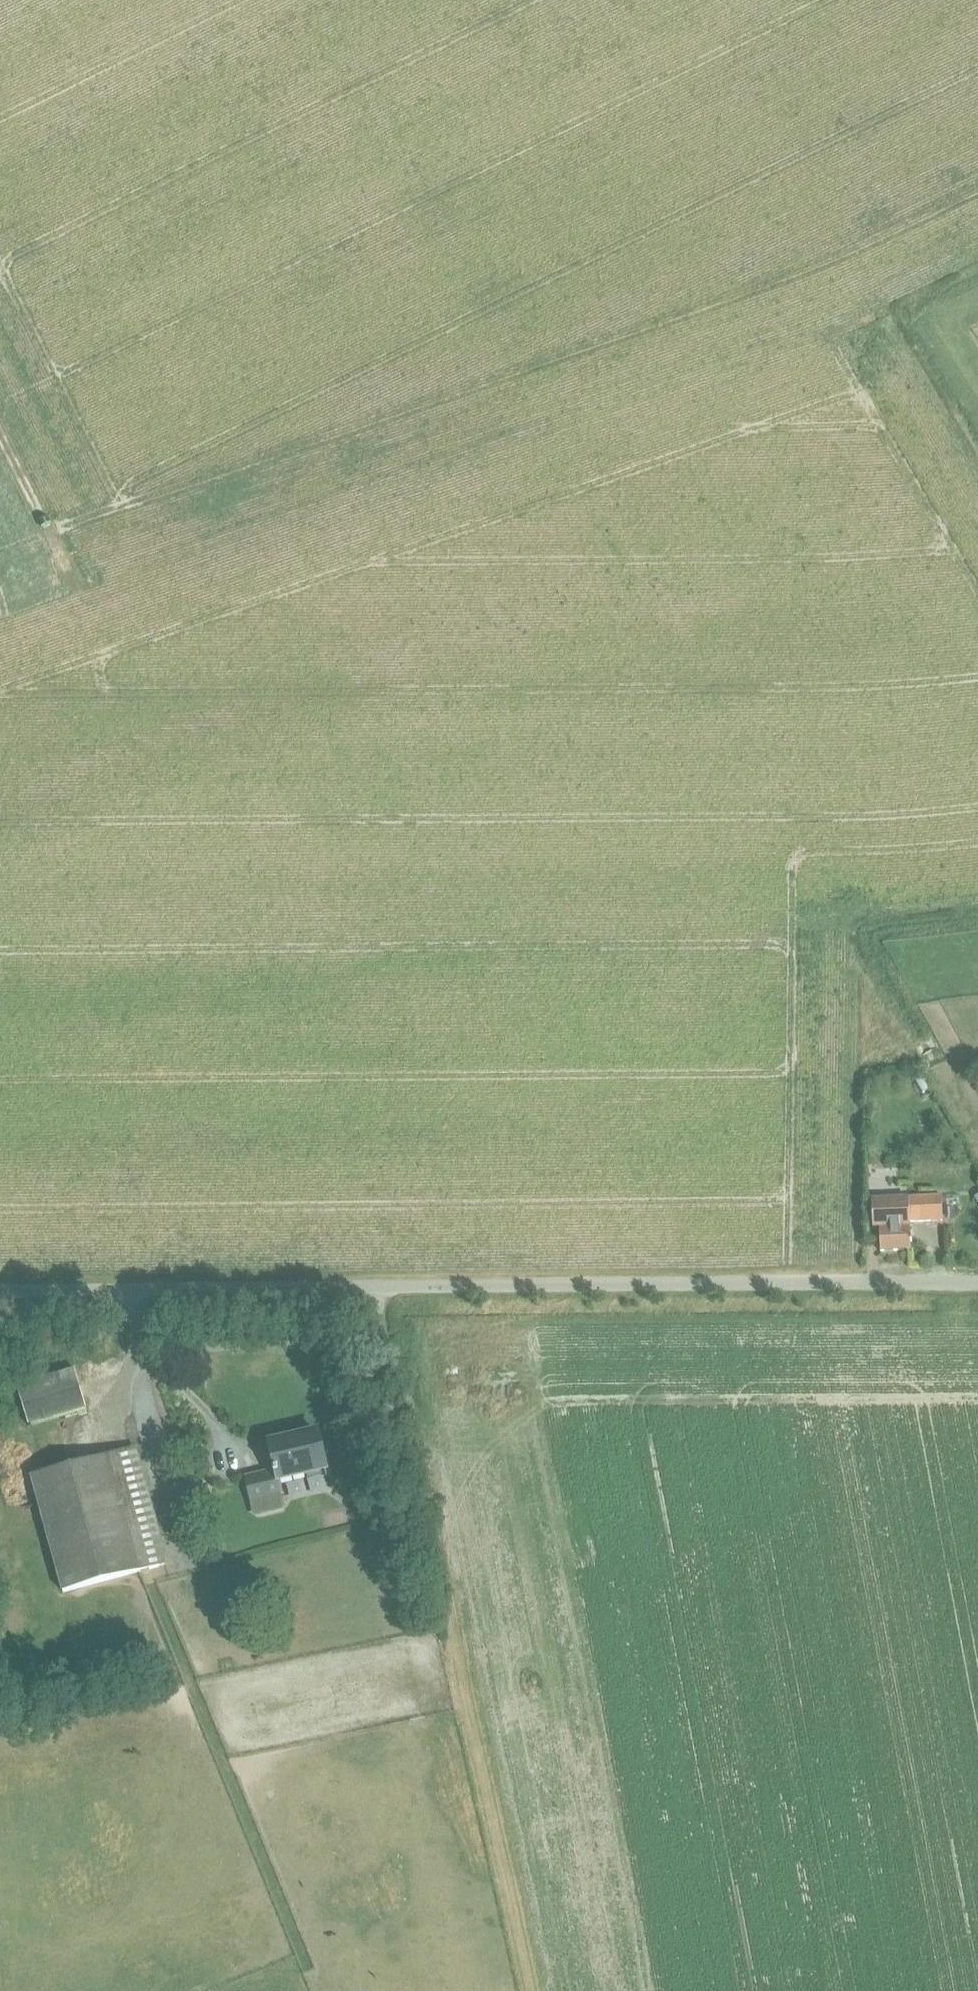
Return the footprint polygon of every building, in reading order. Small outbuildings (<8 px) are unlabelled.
[(915,1075),(922,1090),(934,1085),(926,1069),(915,1075)] [(876,1225),(880,1225),(881,1252),(911,1251),(910,1223),(944,1221),(942,1197),(875,1200),(876,1225)] [(29,1429),(88,1412),(76,1373),(18,1390),(29,1429)] [(277,1471),(247,1478),(253,1503),(254,1508),(285,1500),(281,1481),(326,1470),(318,1433),(271,1444),(277,1471)] [(32,1477),(64,1593),(167,1565),(135,1449),(32,1477)]
